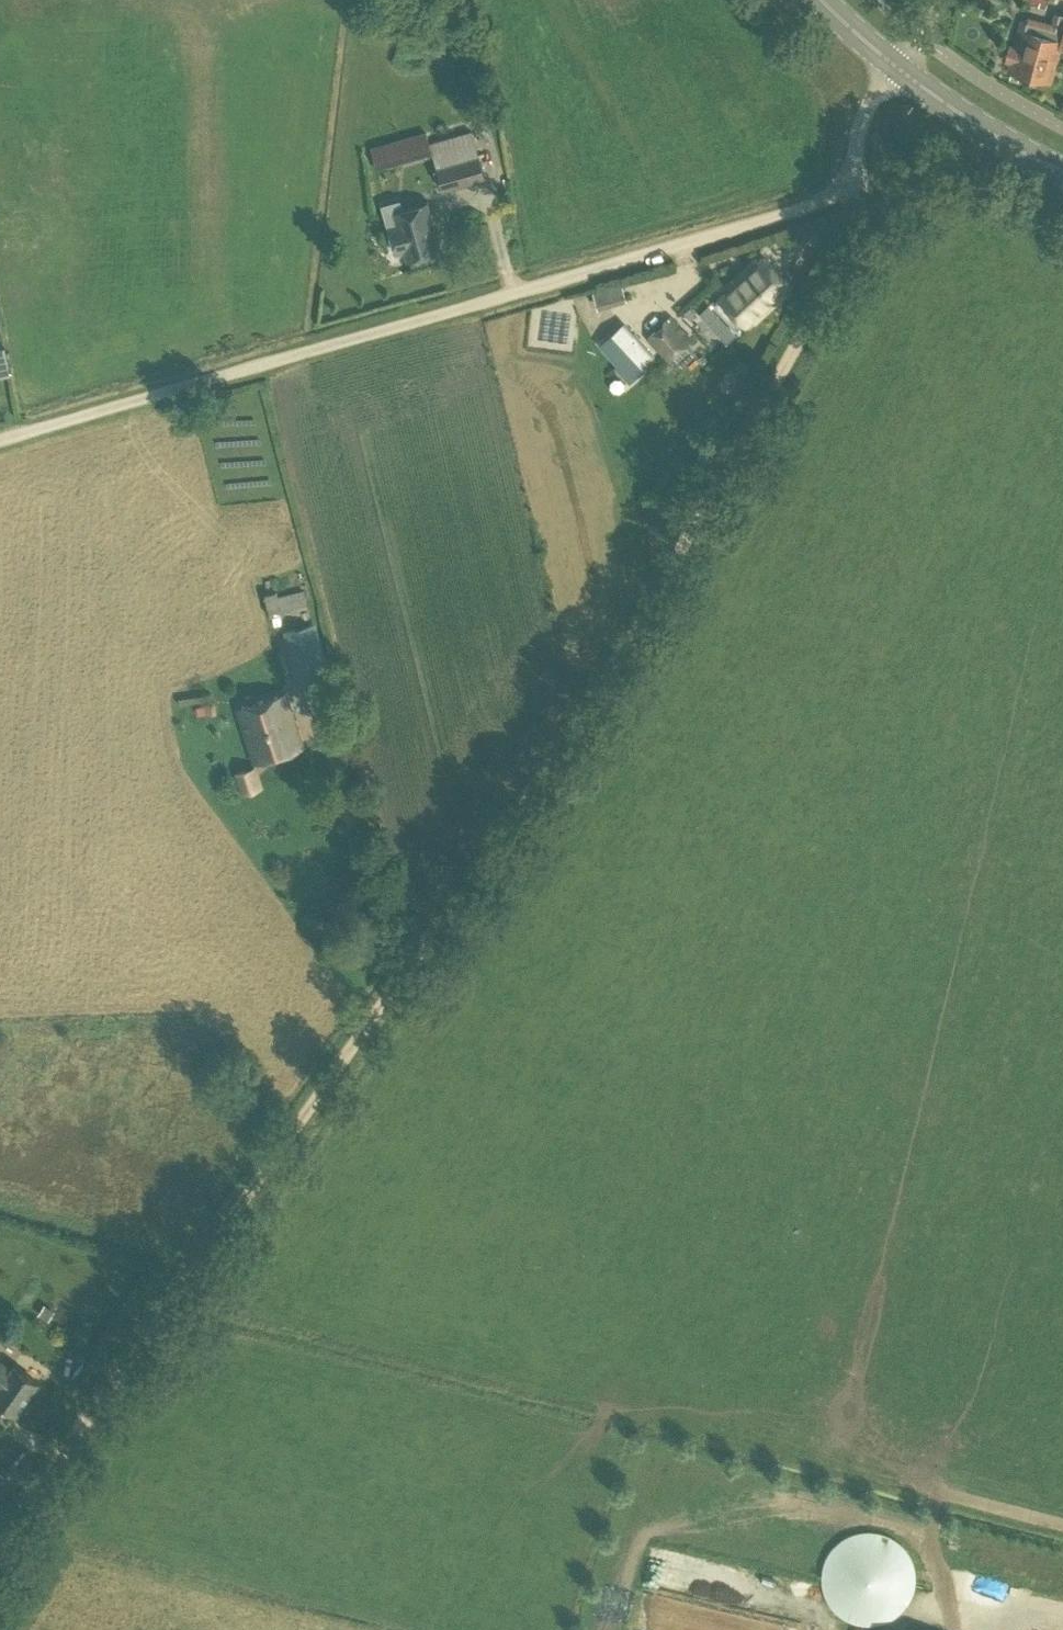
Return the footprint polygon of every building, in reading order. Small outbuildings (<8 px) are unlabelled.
[(1032,31),(1020,28),(1015,46),(1010,44),(1005,60),(1010,62),(1008,69),(1050,82),(1060,47),(1062,48),(1062,33),(1061,40),(1050,37),(1032,31)] [(430,144),(441,189),(484,179),(473,134),(430,144)] [(388,226),(396,253),(405,251),(408,260),(442,250),(428,202),(394,212),(397,223),(388,226)] [(713,303),(740,335),(741,334),(739,331),(753,319),(755,322),(778,303),(776,301),(790,289),(768,262),(754,274),(752,271),(726,292),(728,295),(716,304),(714,301),(713,303)] [(594,293),(597,308),(626,300),(622,286),(594,293)] [(648,336),(668,359),(691,340),(672,316),(648,336)] [(638,373),(644,368),(642,366),(653,356),(623,323),(605,339),(600,344),(618,364),(616,367),(629,381),(638,373)] [(278,596),(282,608),(307,602),(304,589),(278,596)] [(282,608),(278,596),(277,590),(263,594),(268,612),(282,608)] [(286,631),(300,689),(326,682),(313,625),(286,631)] [(239,708),(255,761),(302,747),(286,694),(239,708)] [(206,705),(208,713),(217,712),(216,703),(206,705)] [(15,1412),(37,1382),(13,1365),(11,1368),(0,1360),(0,1402),(15,1412)] [(913,1587),(914,1578),(913,1570),(910,1561),(905,1554),(900,1547),(893,1542),(885,1538),(877,1535),(868,1534),(859,1535),(851,1537),(843,1541),(836,1546),(830,1553),(826,1561),(823,1569),(822,1577),(822,1586),(824,1595),(828,1603),(833,1610),(839,1616),(846,1621),(854,1624),(863,1626),(872,1626),(880,1624),(888,1621),(896,1616),(902,1611),(907,1603),(911,1596),(913,1587)]
